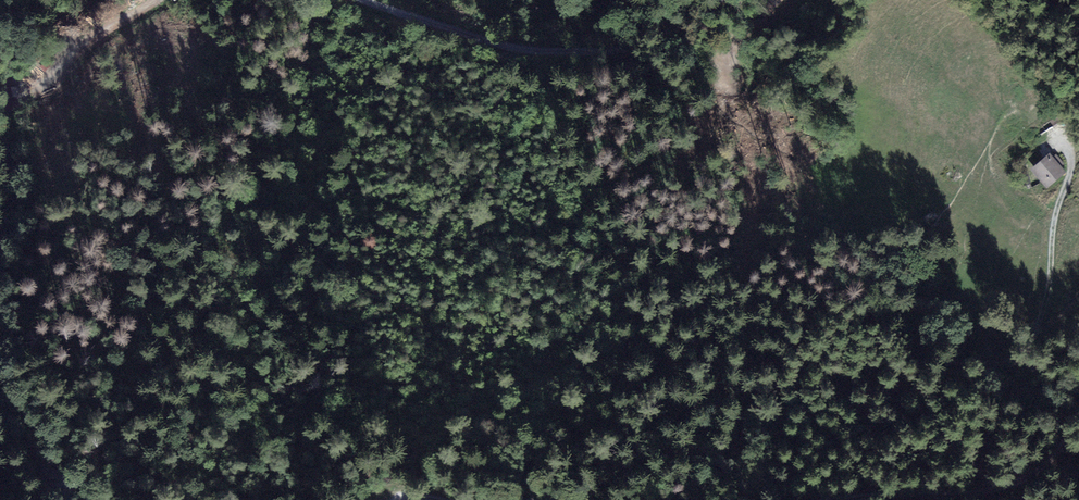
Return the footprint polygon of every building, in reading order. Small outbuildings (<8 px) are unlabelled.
[(1064,171),(1051,156),(1034,171),(1046,186),(1064,171)]
